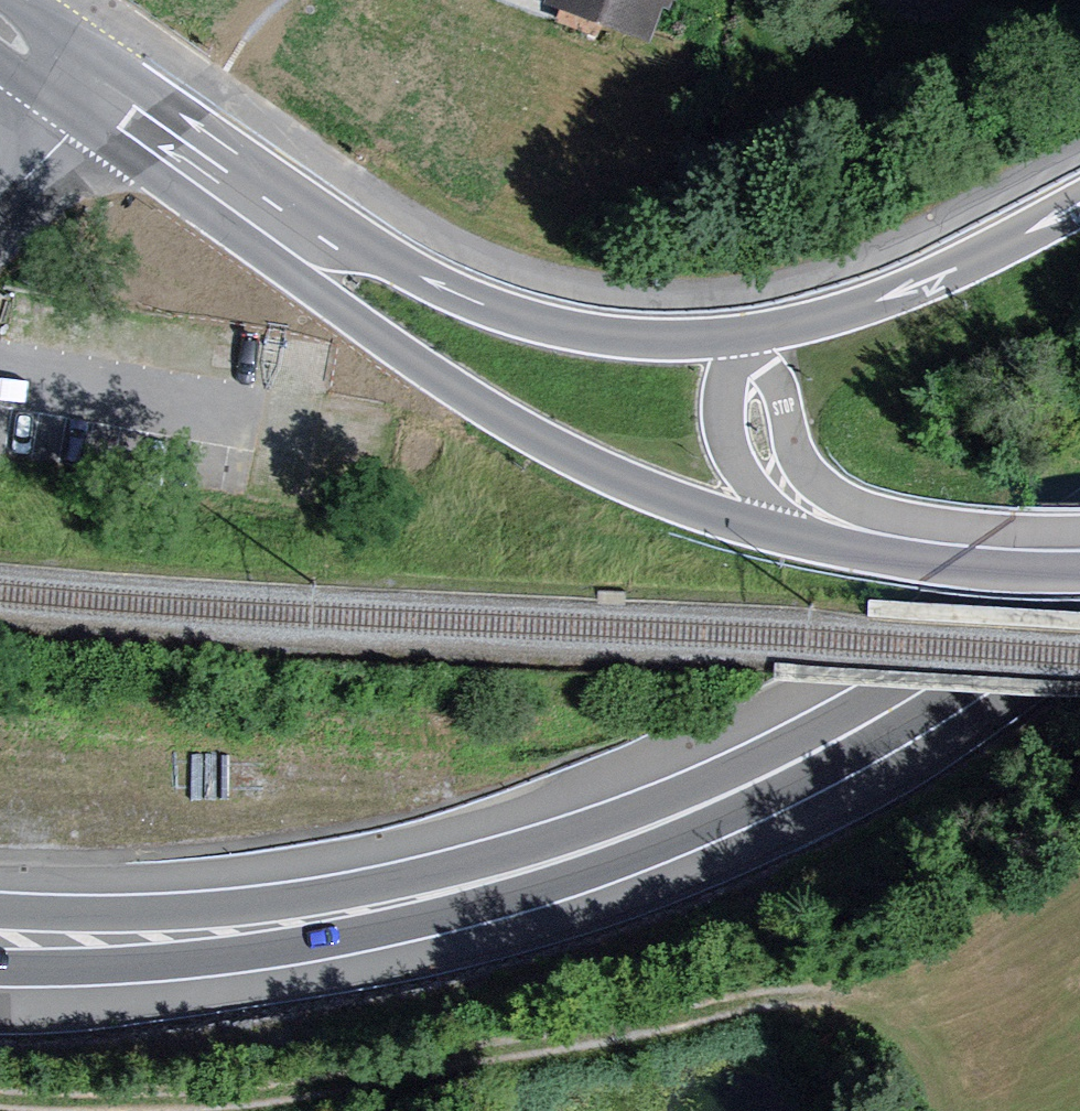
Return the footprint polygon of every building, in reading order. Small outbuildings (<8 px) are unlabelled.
[(653,33),(665,0),(565,0),(653,33)]
